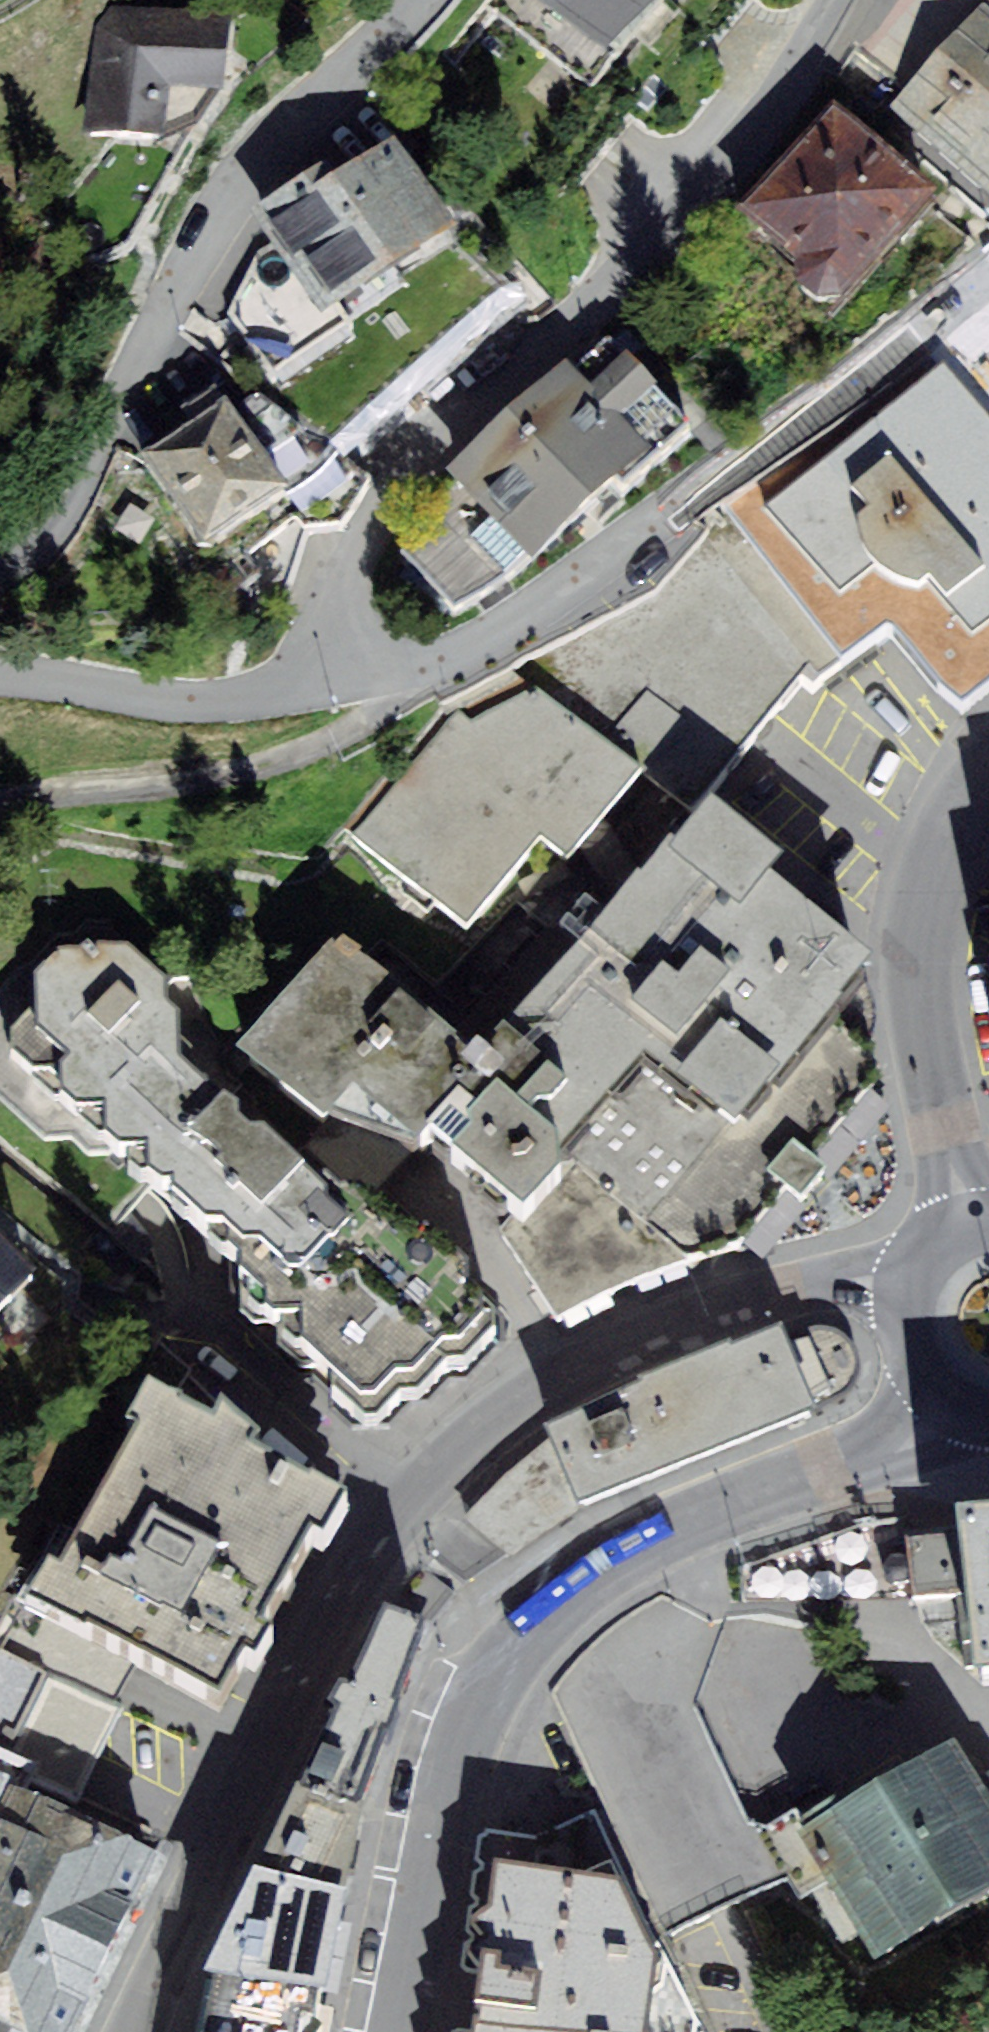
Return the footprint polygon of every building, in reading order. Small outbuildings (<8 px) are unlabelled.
[(611,62),(660,0),(532,0),(611,62)] [(94,25),(79,139),(159,149),(166,94),(216,101),(226,24),(131,12),(94,25)] [(898,103),(988,195),(988,23),(984,18),(898,103)] [(826,116),(739,218),(838,302),(925,201),(826,116)] [(257,219),(325,329),(458,248),(397,149),(329,190),(322,180),(257,219)] [(961,721),(988,700),(988,310),(949,344),(695,522),(704,534),(807,672),(820,688),(886,641),(961,721)] [(514,423),(475,487),(529,545),(597,509),(708,403),(633,325),(514,423)] [(229,406),(142,460),(201,555),(288,502),(229,406)] [(516,664),(533,689),(644,780),(688,818),(807,672),(704,534),(658,591),(516,664)] [(533,689),(472,722),(458,710),(352,835),(464,932),(539,848),(567,871),(644,780),(533,689)] [(758,889),(689,829),(659,864),(728,924),(758,889)] [(668,1088),(710,1040),(762,1085),(835,999),(856,974),(758,889),(728,924),(659,864),(551,987),(636,1061),(668,1088)] [(122,955),(58,962),(30,985),(29,1006),(0,1031),(0,1094),(42,1137),(70,1134),(87,1156),(101,1154),(121,1173),(160,1210),(198,1244),(201,1252),(219,1267),(230,1290),(241,1301),(246,1324),(273,1336),(276,1348),(285,1359),(323,1390),(325,1407),(354,1442),(392,1436),(412,1413),(427,1411),(450,1384),(467,1386),(498,1351),(496,1325),(468,1302),(469,1278),(430,1245),(409,1246),(367,1216),(228,1095),(191,1071),(191,1057),(168,1022),(159,1015),(163,992),(122,955)] [(324,958),(227,1069),(241,1080),(228,1095),(367,1216),(420,1155),(472,1095),(476,1090),(468,1083),(324,958)] [(636,1061),(551,987),(468,1083),(476,1090),(472,1095),(484,1105),(548,1161),(636,1061)] [(565,1175),(513,1235),(552,1300),(599,1264),(624,1245),(692,1194),(753,1206),(864,1082),(868,1058),(864,1023),(835,999),(762,1085),(719,1132),(668,1088),(636,1061),(548,1161),(565,1175)] [(710,1040),(668,1088),(719,1132),(762,1085),(710,1040)] [(513,1235),(565,1175),(548,1161),(484,1105),(472,1095),(420,1155),(513,1235)] [(16,1288),(0,1270),(0,1302),(16,1288)] [(542,1451),(470,1518),(506,1554),(511,1558),(568,1518),(592,1501),(691,1462),(786,1426),(844,1403),(855,1390),(862,1372),(857,1352),(846,1338),(832,1328),(809,1324),(790,1326),(630,1387),(585,1414),(581,1416),(539,1440),(542,1451)] [(160,1414),(135,1400),(20,1611),(127,1665),(226,1722),(304,1579),(341,1512),(160,1414)] [(947,1538),(906,1541),(913,1602),(949,1600),(952,1639),(956,1696),(988,1693),(988,1533),(947,1538)] [(551,1694),(661,1932),(774,1884),(688,1715),(721,1633),(711,1613),(659,1592),(593,1638),(551,1694)] [(127,1665),(20,1611),(0,1652),(0,1787),(50,1814),(127,1665)] [(424,1630),(387,1616),(302,1796),(262,1895),(331,1918),(361,1810),(396,1698),(424,1630)] [(796,1843),(871,1968),(988,1898),(988,1818),(981,1804),(949,1752),(796,1843)] [(153,1872),(50,1814),(0,1787),(0,2031),(74,2031),(85,2010),(124,1931),(153,1872)] [(490,1874),(461,2031),(693,2031),(602,1825),(570,1839),(563,1881),(490,1874)] [(331,1918),(262,1895),(212,1985),(316,2006),(331,1918)] [(316,2006),(212,1985),(199,2031),(311,2031),(316,2006)]
